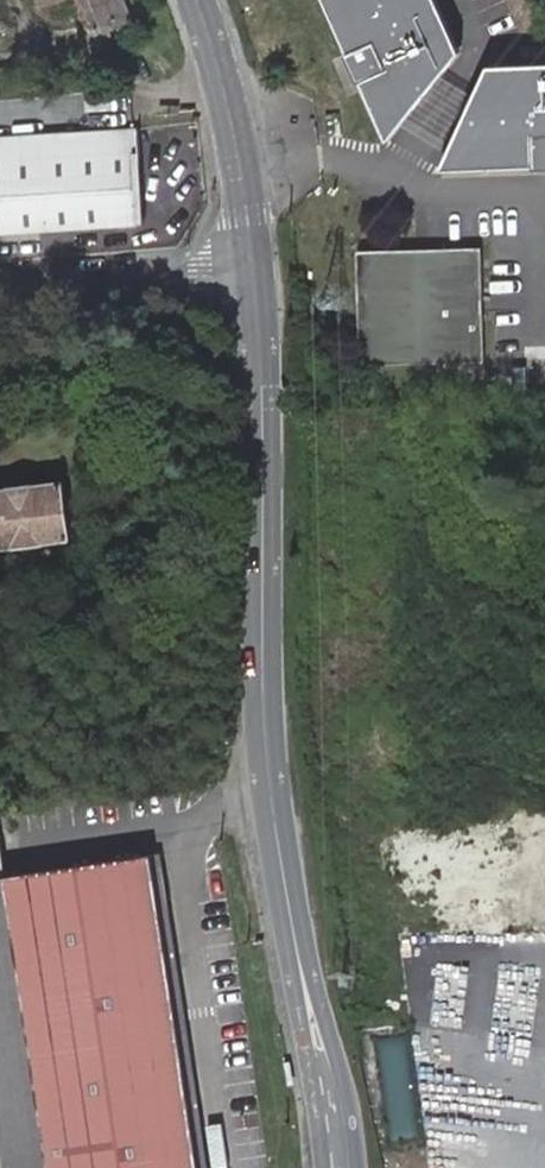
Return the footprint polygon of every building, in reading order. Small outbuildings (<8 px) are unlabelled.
[(89,34),(91,34),(94,40),(111,35),(108,28),(133,20),(126,0),(78,0),(89,34)] [(393,146),(461,54),(436,0),(327,0),(393,146)] [(482,66),(439,176),(544,173),(544,64),(482,66)] [(0,147),(0,242),(143,231),(136,136),(0,147)] [(357,251),(360,364),(483,361),(480,248),(357,251)] [(69,536),(63,479),(0,486),(0,545),(69,536)] [(0,878),(0,1167),(199,1167),(148,857),(0,878)] [(417,1105),(390,1105),(390,1140),(417,1140),(417,1105)]
